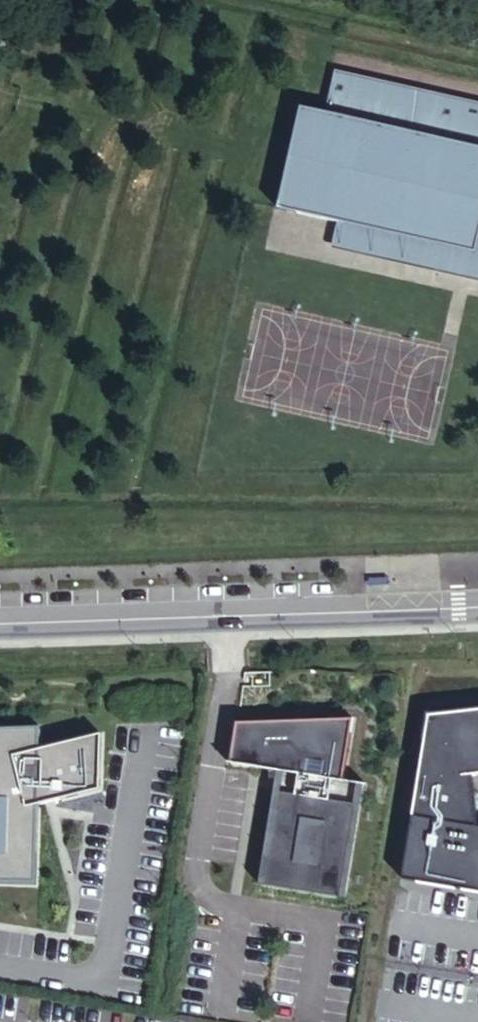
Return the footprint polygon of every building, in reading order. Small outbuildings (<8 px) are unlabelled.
[(450,274),(477,281),(477,107),(335,74),(326,114),(303,109),(280,211),(338,224),(456,251),(450,274)] [(456,251),(338,224),(333,248),(450,274),(456,251)] [(402,884),(477,896),(477,832),(447,827),(455,780),(477,778),(477,718),(428,725),(402,884)] [(355,723),(238,721),(231,760),(283,768),(260,884),(336,900),(358,788),(342,785),(355,723)] [(0,728),(0,884),(37,885),(38,805),(102,790),(103,735),(40,750),(42,727),(0,728)]
